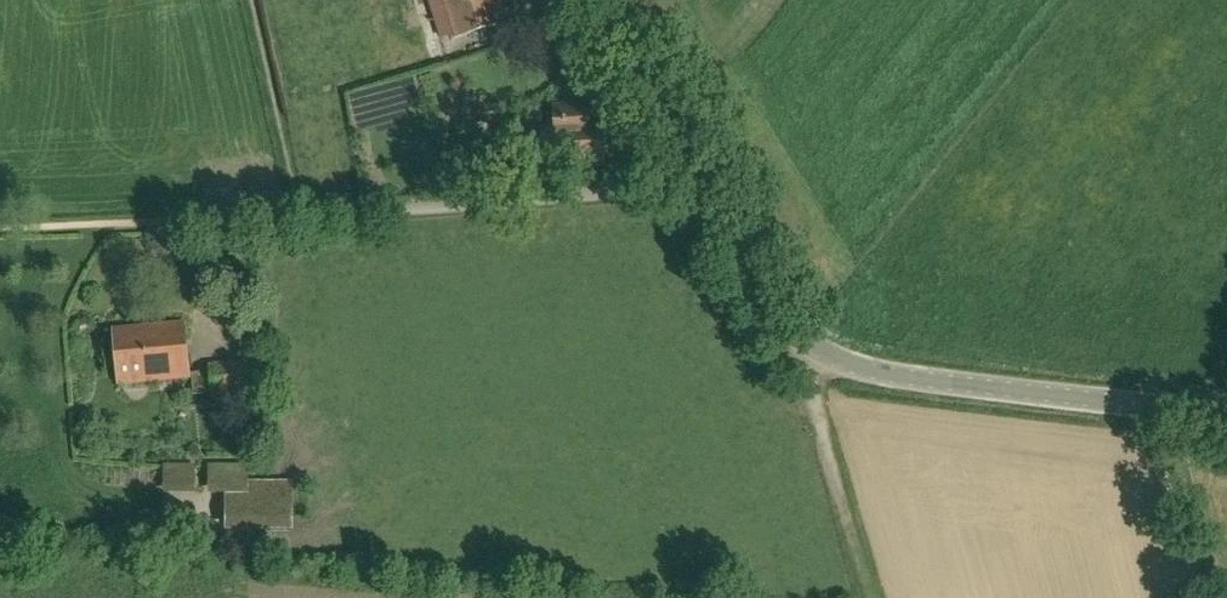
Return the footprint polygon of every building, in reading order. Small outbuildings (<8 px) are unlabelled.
[(457,37),(503,22),(496,0),(445,0),(457,37)] [(549,152),(522,153),(523,175),(574,173),(574,168),(603,167),(601,126),(589,126),(588,105),(555,107),(556,128),(548,128),(549,152)] [(120,384),(189,377),(184,322),(114,329),(120,384)] [(164,465),(164,486),(195,486),(195,465),(164,465)] [(247,466),(209,466),(209,486),(226,486),(226,521),(293,521),(293,482),(247,482),(247,466)]
